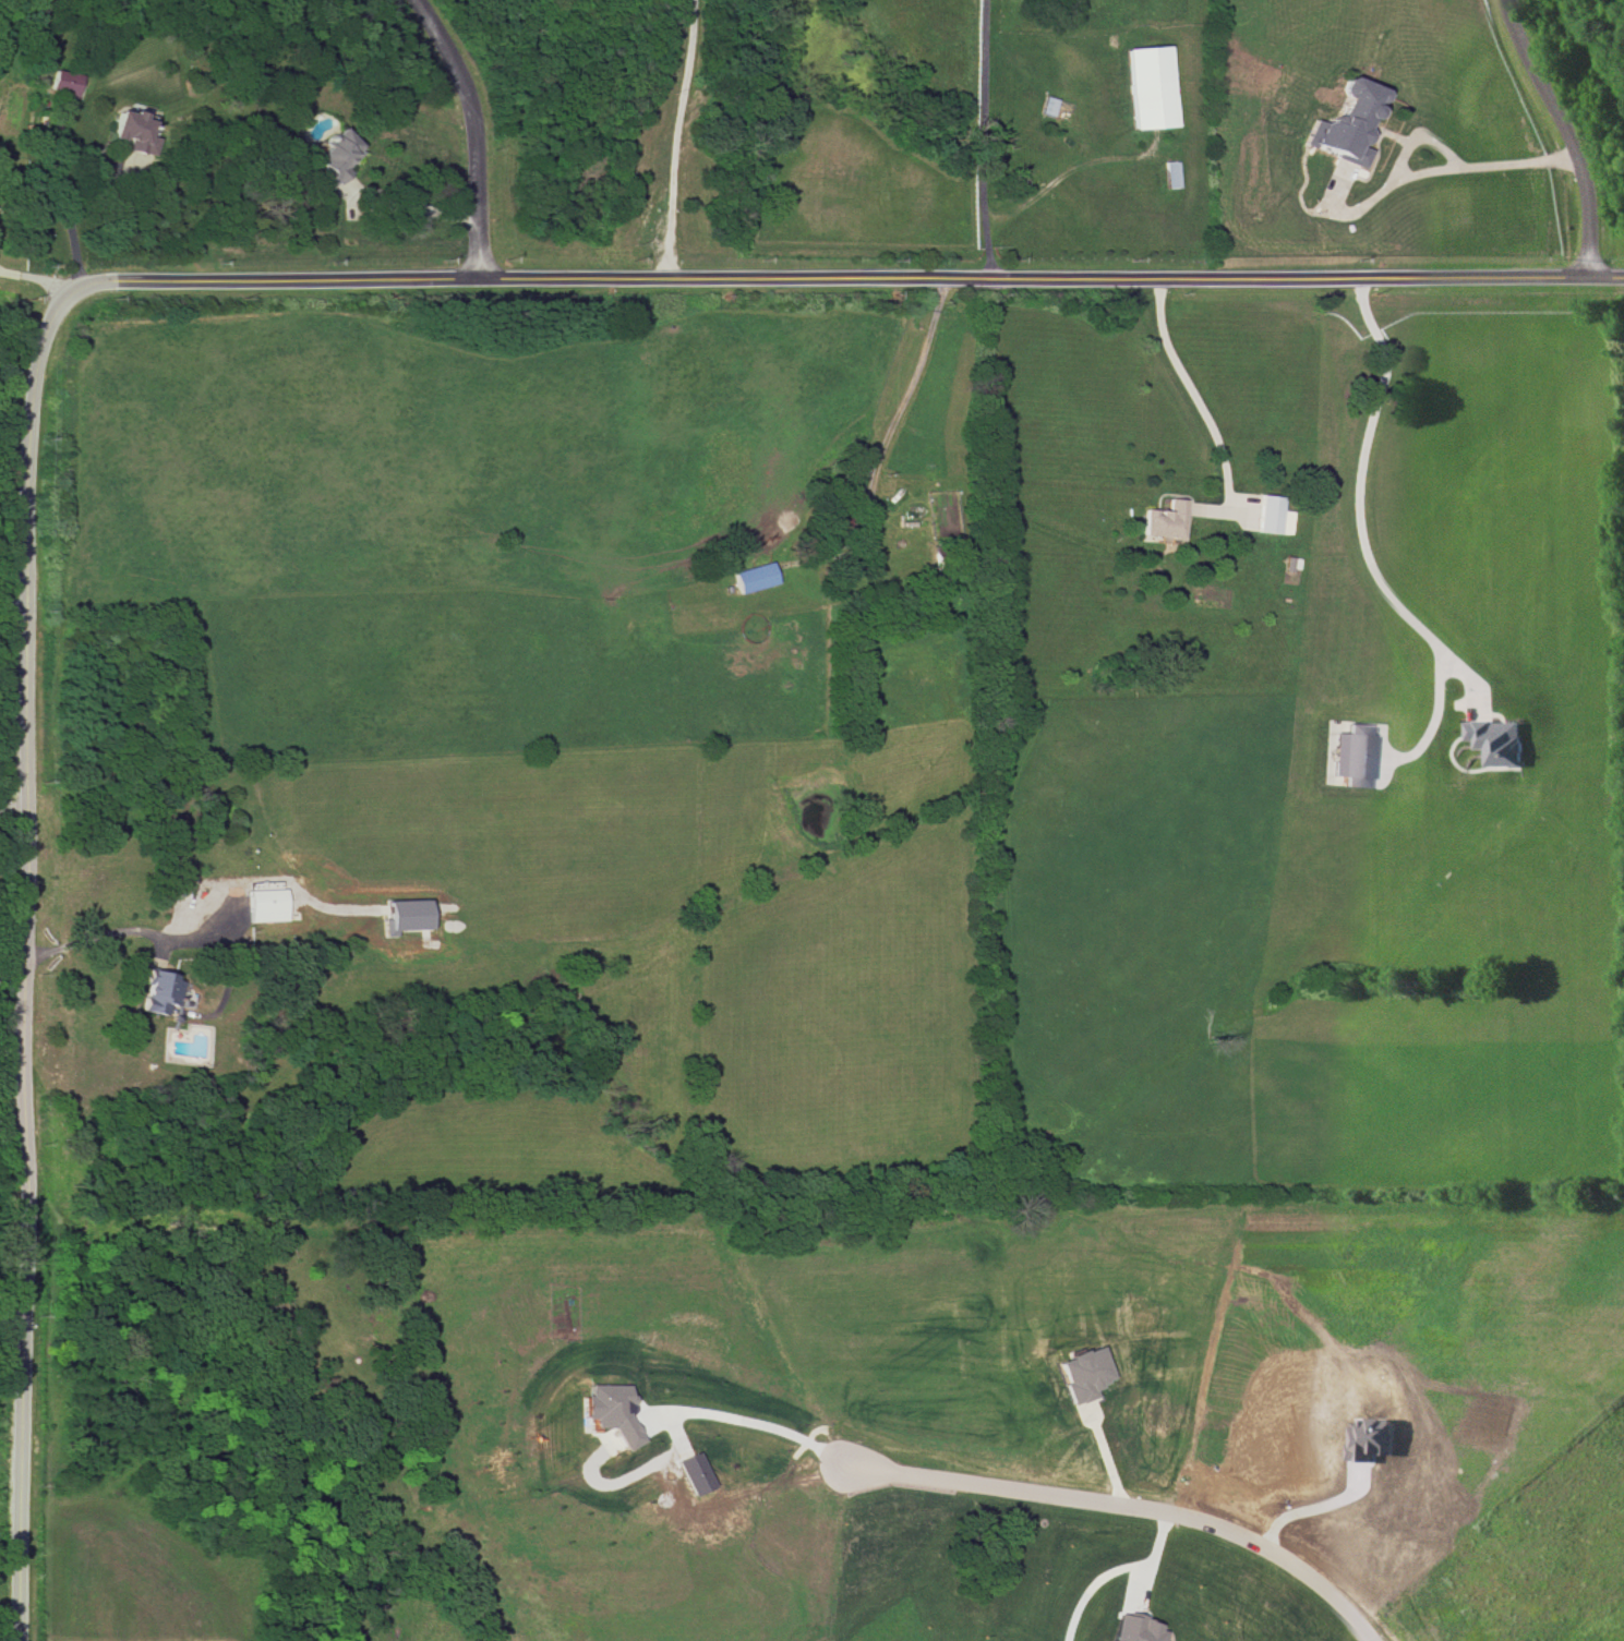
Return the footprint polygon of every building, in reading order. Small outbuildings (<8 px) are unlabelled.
[(1126,48),(1129,129),(1175,127),(1171,46),(1126,48)] [(73,98),(76,74),(50,71),(47,94),(73,98)] [(1361,165),(1366,150),(1357,147),(1371,102),(1377,103),(1381,89),(1344,78),(1330,124),(1318,120),(1309,150),(1361,165)] [(108,137),(125,142),(123,150),(152,157),(156,138),(146,136),(151,117),(116,108),(108,137)] [(362,149),(342,128),(311,157),(318,164),(311,171),(329,190),(348,172),(343,167),(362,149)] [(1179,188),(1178,161),(1163,162),(1164,188),(1179,188)] [(1256,532),(1288,533),(1288,511),(1280,511),(1280,496),(1257,495),(1256,532)] [(1182,499),(1165,498),(1165,510),(1141,509),(1139,536),(1180,538),(1182,499)] [(731,572),(737,593),(775,583),(770,562),(731,572)] [(1485,766),(1521,766),(1521,721),(1465,721),(1465,740),(1475,740),(1475,748),(1485,748),(1485,766)] [(1370,734),(1331,732),(1329,776),(1340,776),(1340,787),(1362,788),(1363,778),(1368,779),(1370,734)] [(282,890),(246,890),(246,921),(282,921),(282,890)] [(425,899),(385,900),(385,918),(379,918),(380,937),(392,936),(392,930),(426,929),(425,899)] [(1111,1380),(1097,1345),(1054,1362),(1071,1405),(1093,1396),(1090,1388),(1111,1380)] [(627,1385),(587,1385),(586,1395),(582,1395),(582,1418),(590,1418),(589,1427),(616,1428),(615,1445),(631,1445),(632,1394),(626,1394),(627,1385)] [(1164,1637),(1150,1634),(1152,1622),(1110,1614),(1105,1640),(1163,1640),(1164,1637)]
